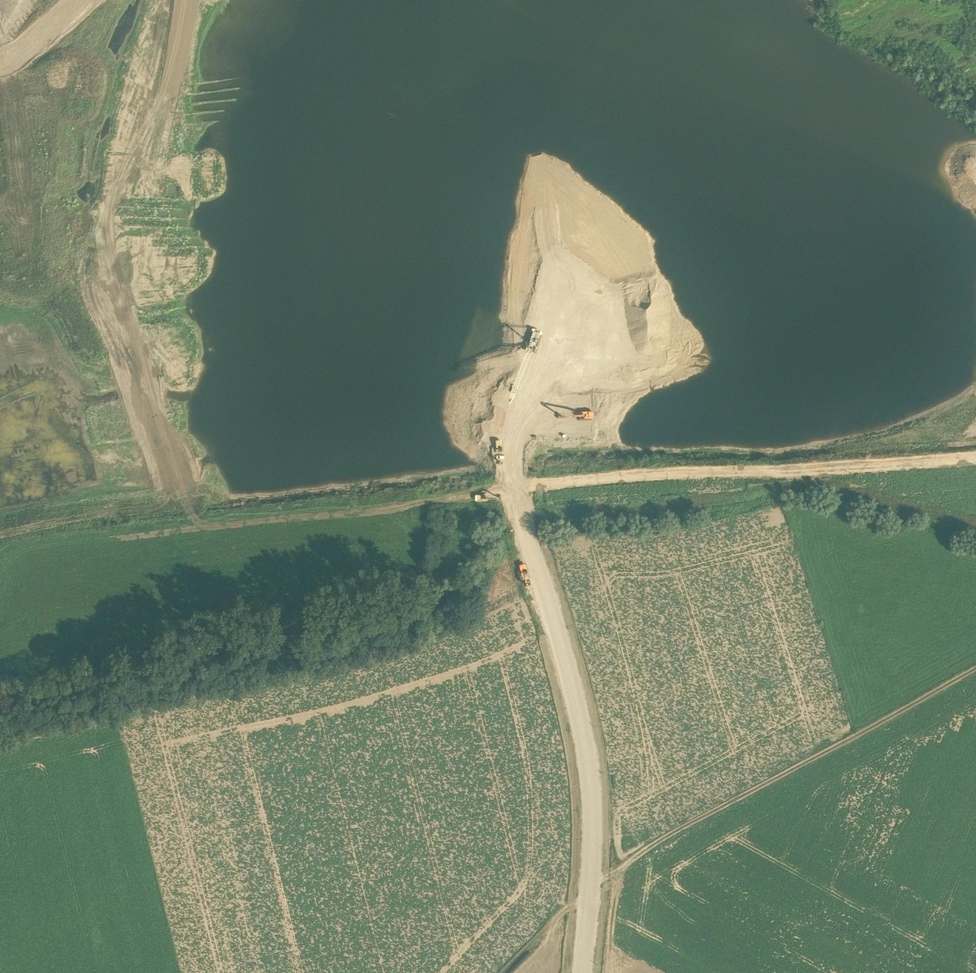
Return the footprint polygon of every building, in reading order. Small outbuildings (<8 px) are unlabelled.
[(528,966),(536,959),(533,955),(525,962),(528,966)]
